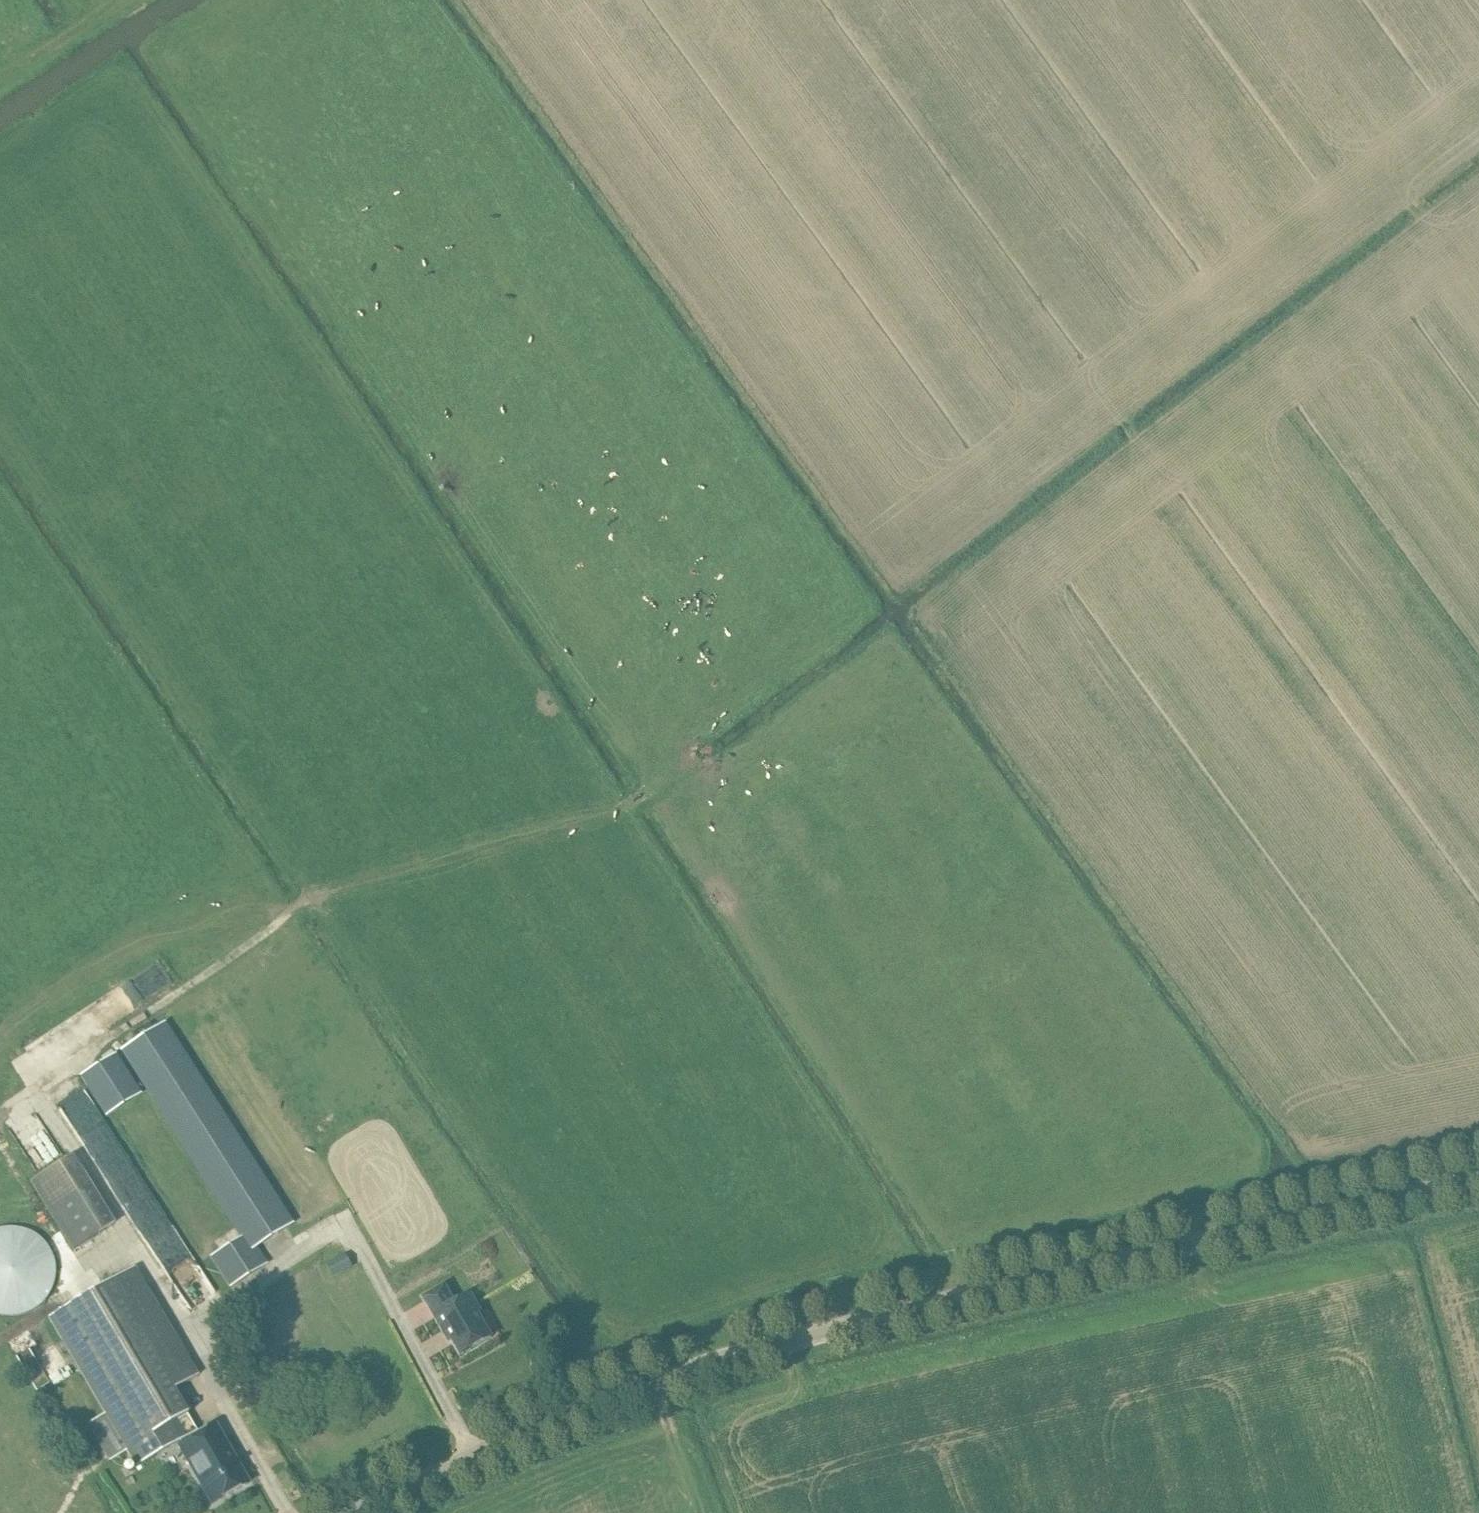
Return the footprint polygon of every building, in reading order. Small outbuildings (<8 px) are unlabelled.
[(164,1021),(120,1049),(189,1158),(240,1237),(210,1256),(229,1287),(268,1262),(257,1246),(293,1222),(189,1060),(164,1021)] [(142,1094),(115,1053),(79,1076),(105,1117),(142,1094)] [(115,1223),(73,1155),(30,1181),(72,1249),(115,1223)] [(160,1205),(139,1215),(162,1266),(183,1257),(160,1205)] [(50,1310),(47,1228),(0,1230),(0,1311),(50,1310)] [(334,1277),(353,1266),(345,1253),(327,1264),(334,1277)] [(136,1265),(49,1315),(105,1412),(86,1423),(109,1460),(126,1450),(136,1467),(197,1431),(173,1389),(198,1375),(136,1265)] [(447,1328),(461,1353),(492,1335),(478,1310),(481,1309),(471,1293),(456,1302),(445,1283),(424,1295),(444,1330),(447,1328)] [(214,1425),(179,1446),(213,1504),(247,1484),(214,1425)]
